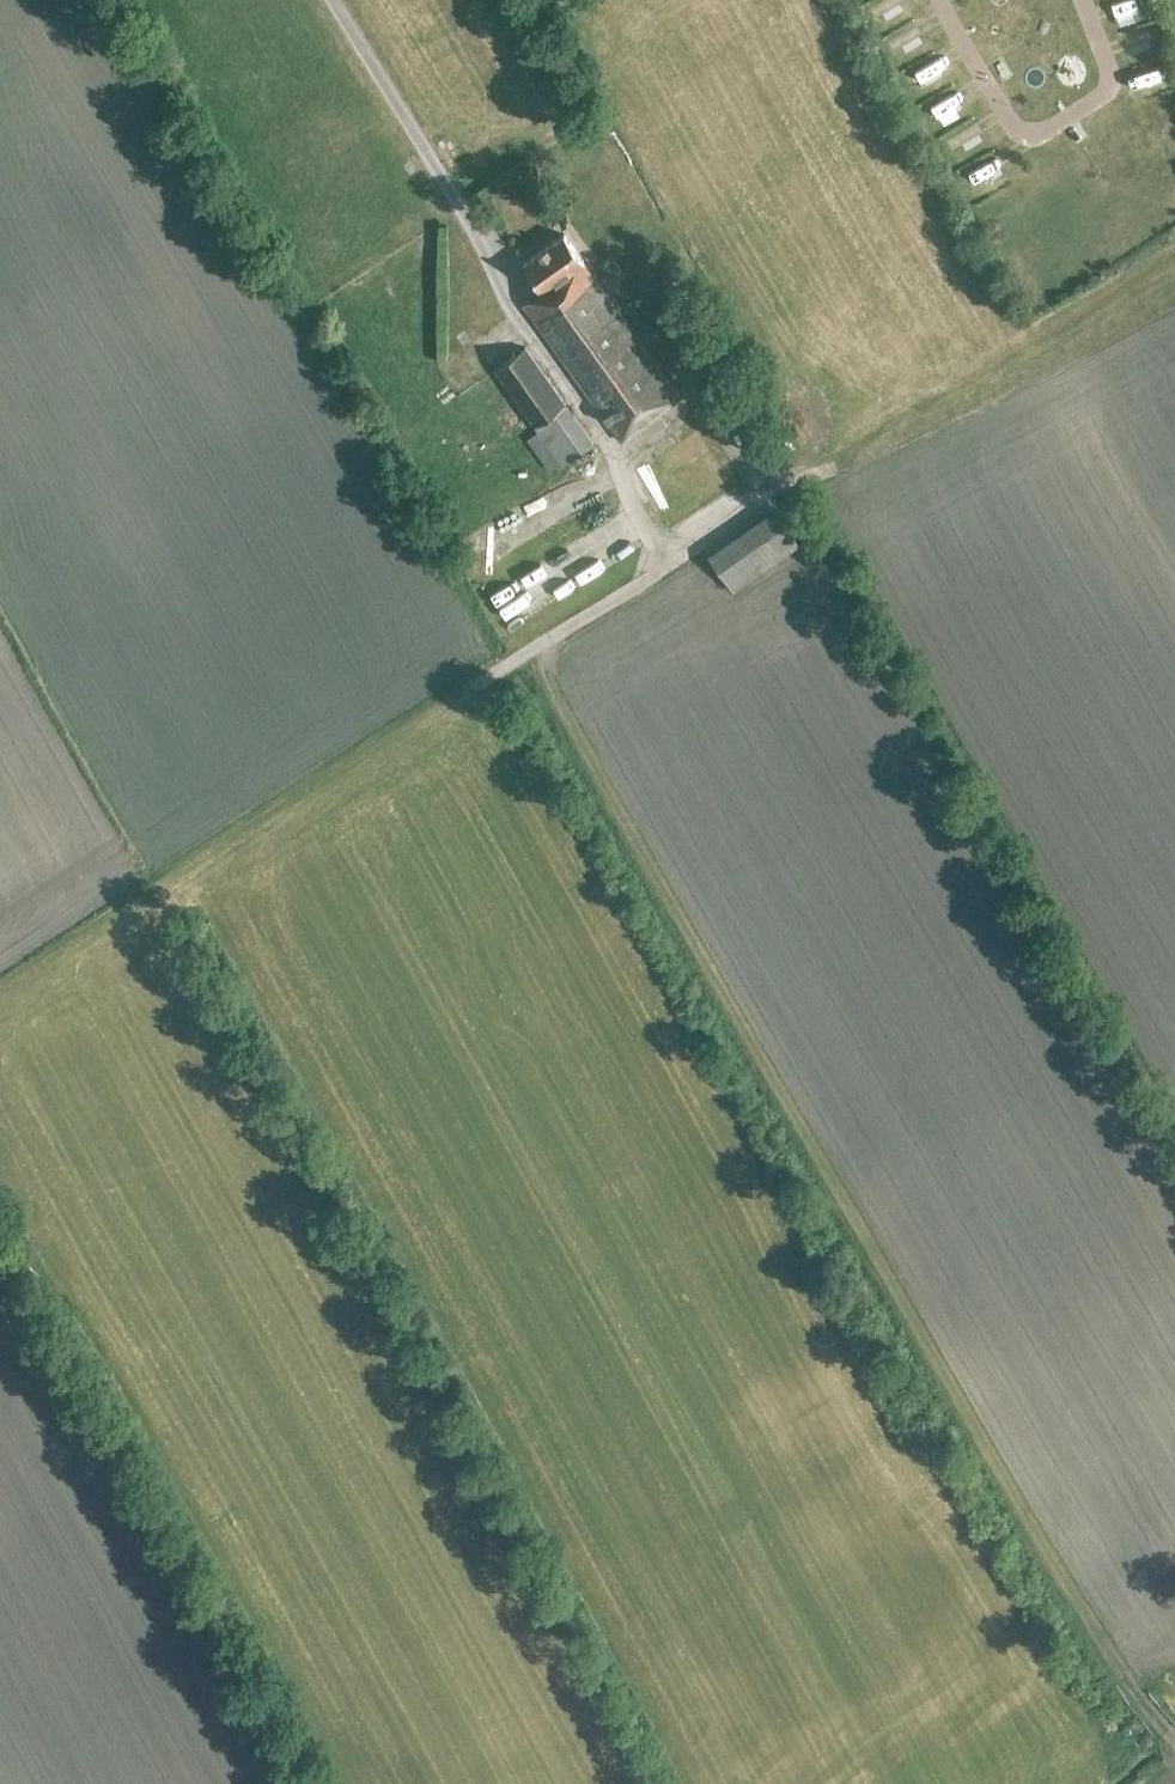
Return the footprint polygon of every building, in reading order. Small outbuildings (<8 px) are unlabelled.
[(524,304),(621,441),(682,399),(564,234),(523,263),(543,290),(524,304)] [(611,254),(599,263),(613,282),(625,275),(611,254)] [(534,425),(566,403),(527,348),(494,369),(534,425)] [(594,442),(566,403),(534,425),(563,465),(594,442)] [(523,511),(496,518),(502,541),(538,533),(534,517),(525,519),(523,511)] [(792,512),(724,558),(739,579),(806,534),(792,512)] [(588,527),(569,537),(575,549),(594,540),(588,527)] [(525,609),(551,592),(540,575),(525,584),(519,576),(508,583),(525,609)]
